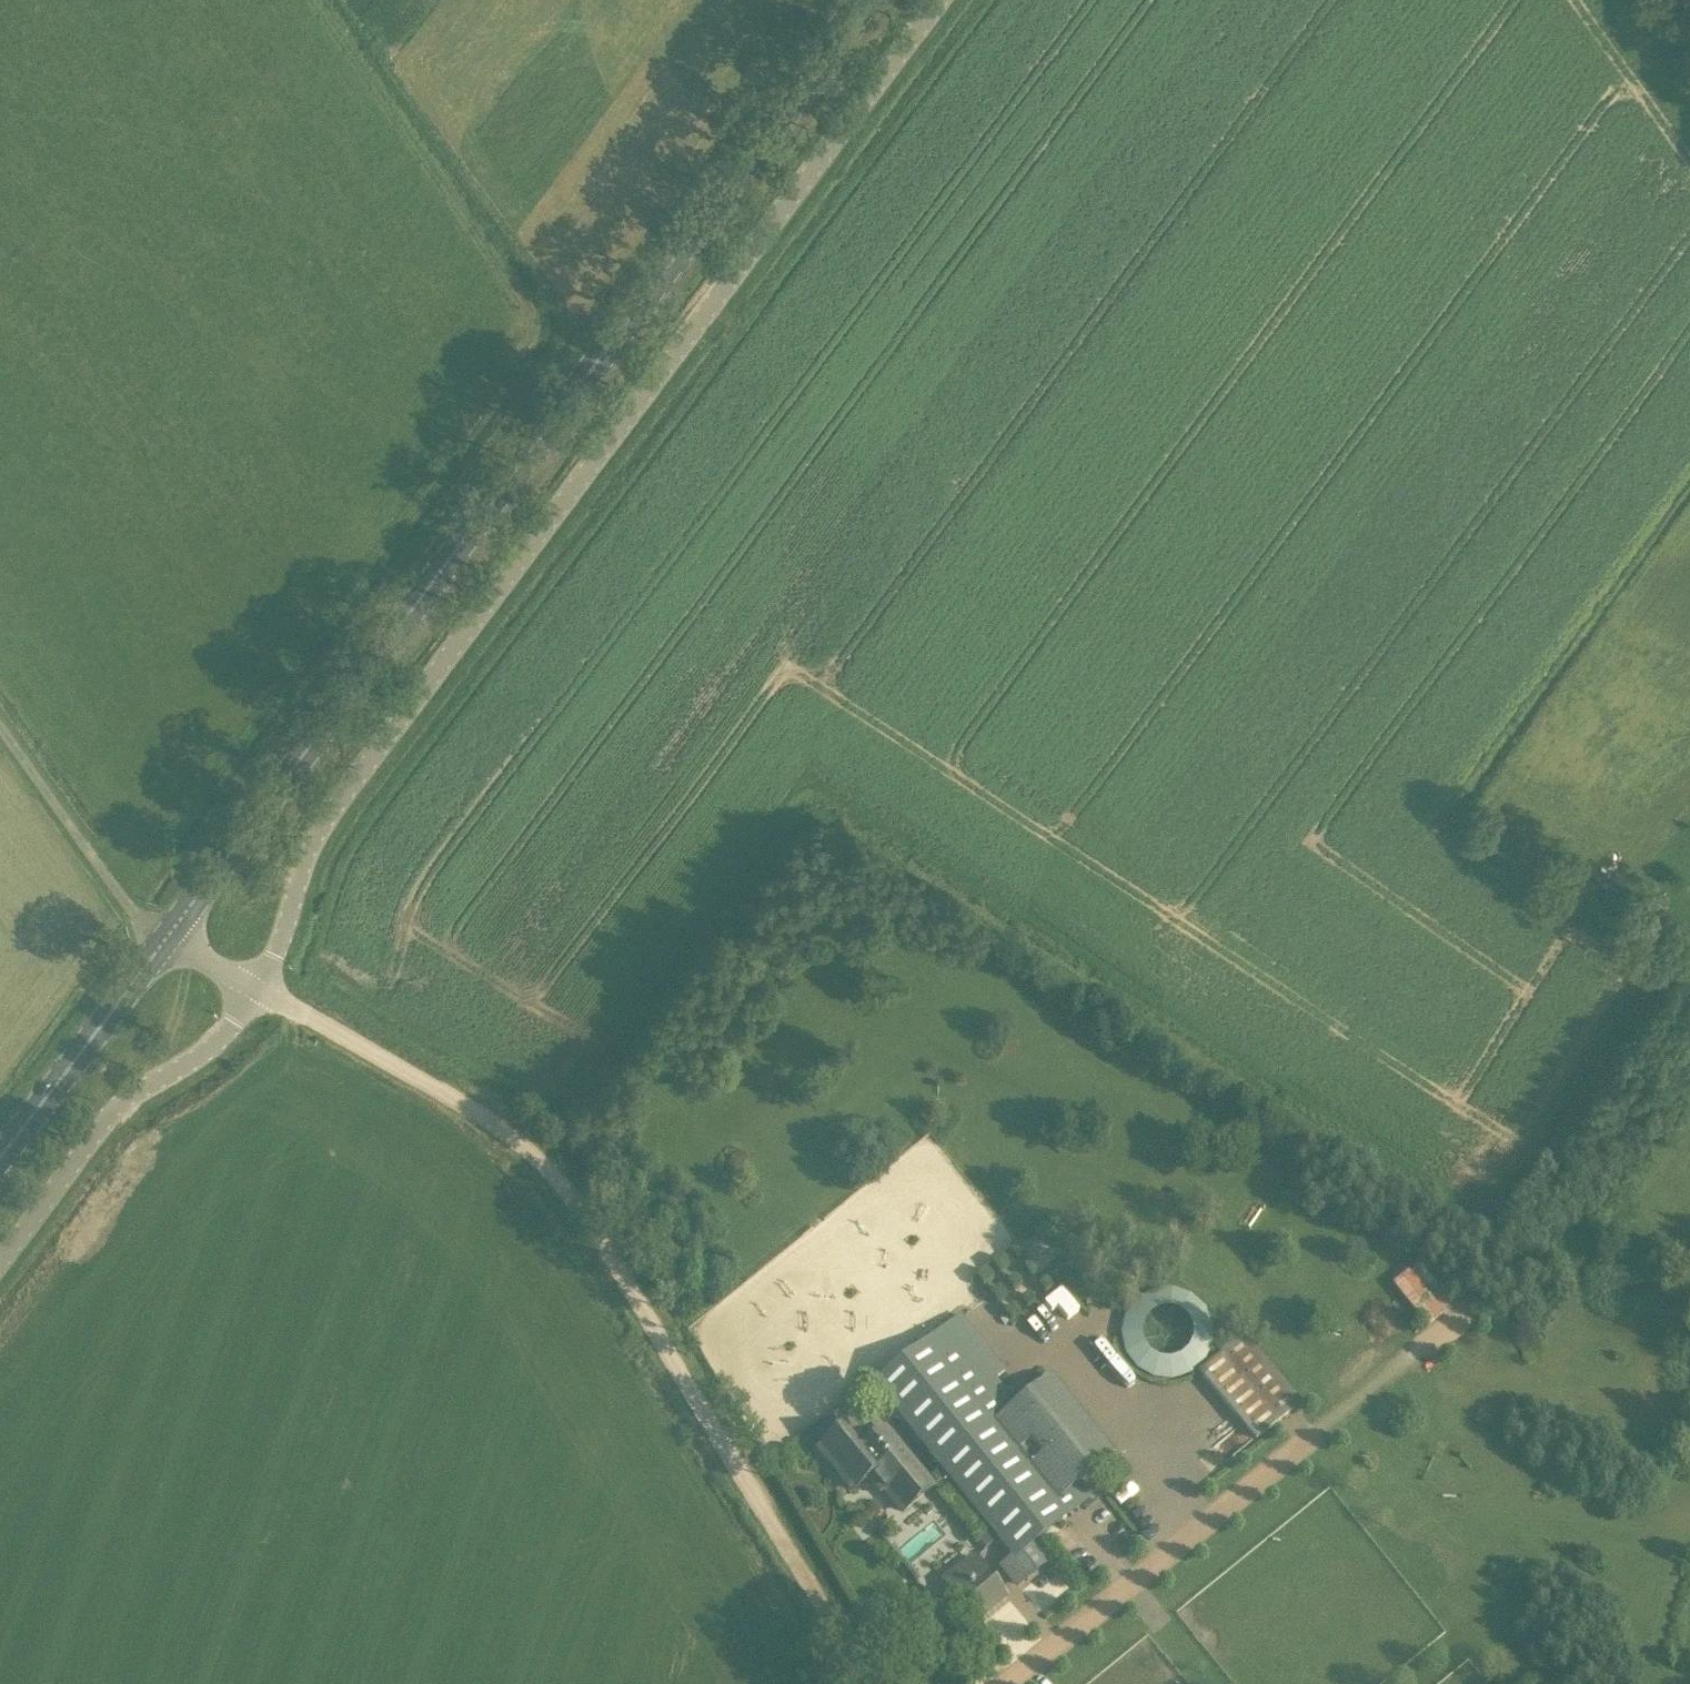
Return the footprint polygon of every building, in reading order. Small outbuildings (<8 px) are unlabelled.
[(1391,1280),(1424,1322),(1440,1309),(1407,1267),(1391,1280)] [(1051,1376),(1017,1404),(998,1381),(1008,1372),(963,1316),(873,1389),(1010,1557),(998,1568),(1016,1590),(1055,1559),(1042,1544),(1095,1500),(1081,1483),(1115,1455),(1051,1376)] [(1200,1374),(1255,1440),(1295,1407),(1239,1341),(1200,1374)] [(850,1491),(869,1475),(900,1513),(942,1478),(897,1423),(880,1437),(862,1415),(817,1452),(850,1491)] [(940,1581),(974,1624),(1008,1597),(974,1554),(940,1581)]
